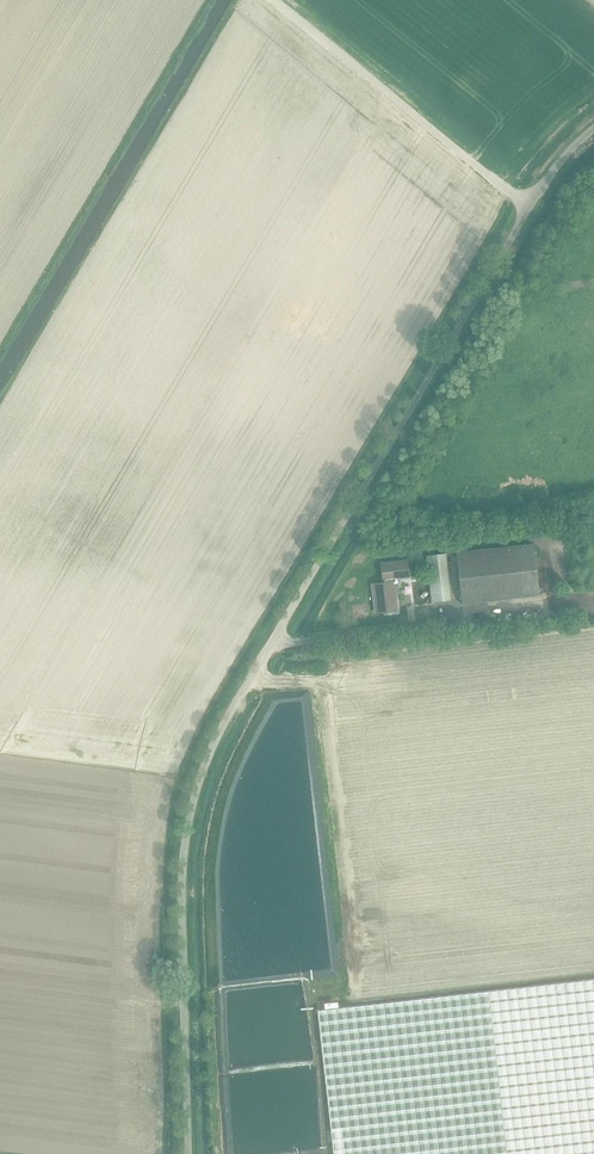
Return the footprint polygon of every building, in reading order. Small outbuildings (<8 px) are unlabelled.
[(457,554),(462,604),(540,596),(534,546),(457,554)] [(430,557),(435,602),(451,600),(446,555),(430,557)] [(373,586),(376,612),(382,611),(382,608),(395,606),(392,584),(397,583),(397,579),(407,577),(405,562),(382,565),(385,584),(373,586)] [(317,1011),(334,1153),(593,1153),(593,979),(555,983),(555,984),(554,984),(490,991),(489,990),(317,1011)]
